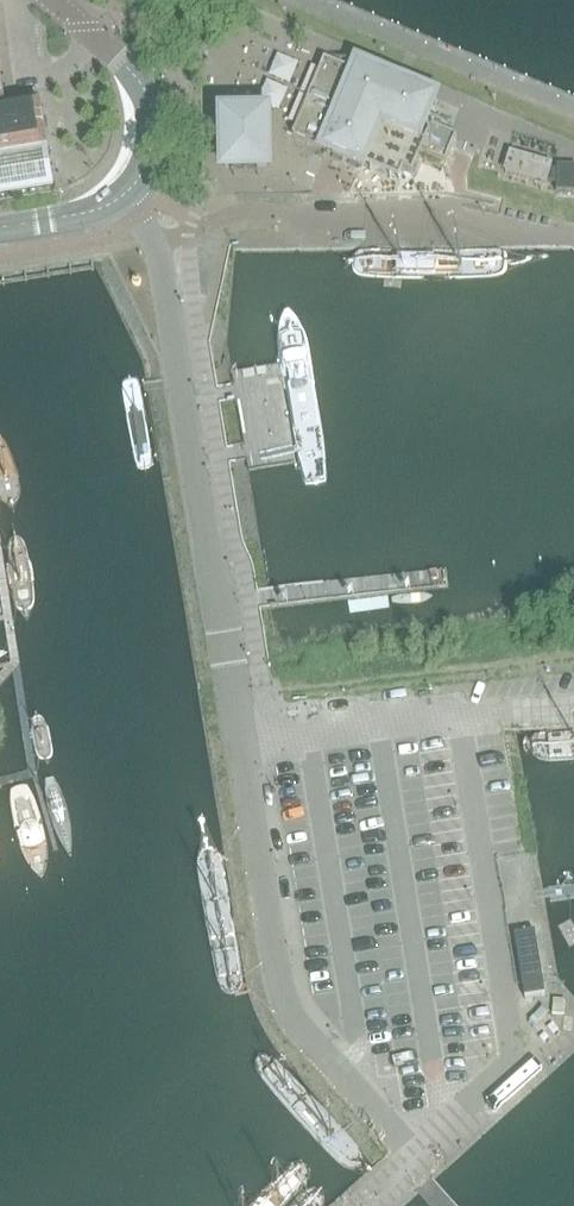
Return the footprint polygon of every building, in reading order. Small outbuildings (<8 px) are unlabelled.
[(421,153),(446,163),(457,135),(450,132),(453,126),(427,115),(434,97),(327,53),(293,136),(400,180),(403,171),(412,175),(421,153)] [(47,150),(48,150),(40,101),(5,107),(0,76),(0,157),(47,150)] [(225,167),(268,166),(267,123),(224,124),(225,167)] [(506,171),(547,184),(547,181),(557,183),(556,193),(573,193),(573,166),(557,165),(557,170),(551,168),(552,165),(517,155),(511,153),(506,171)] [(560,554),(555,512),(305,540),(309,583),(560,554)] [(535,931),(515,935),(525,998),(546,995),(535,931)] [(441,1022),(448,1022),(446,1072),(482,1073),(484,1010),(441,1008),(441,1022)]
